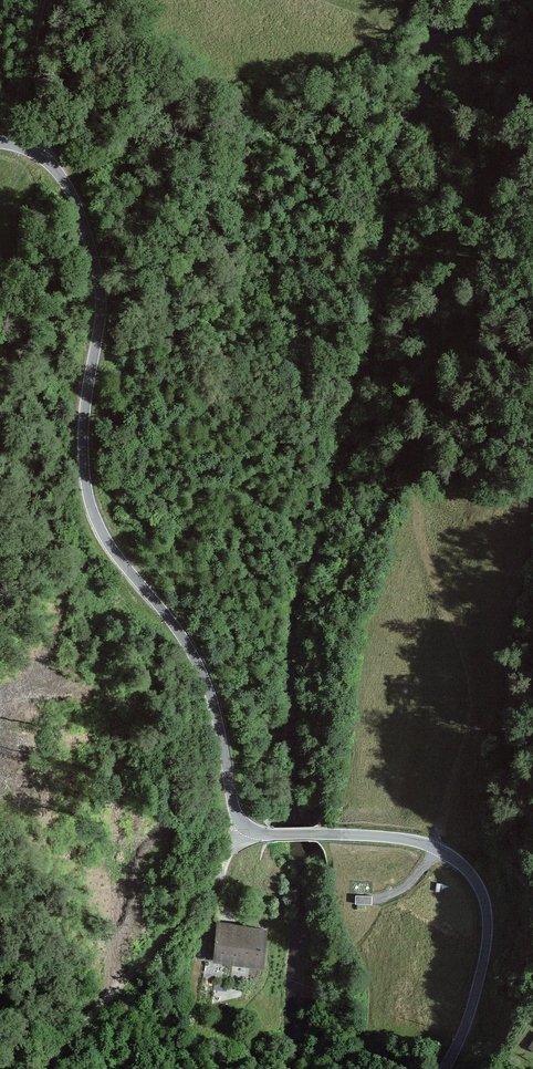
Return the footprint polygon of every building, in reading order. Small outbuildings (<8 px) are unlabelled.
[(372,895),(356,895),(356,903),(372,904),(372,895)] [(270,924),(216,921),(213,959),(267,963),(270,924)]
